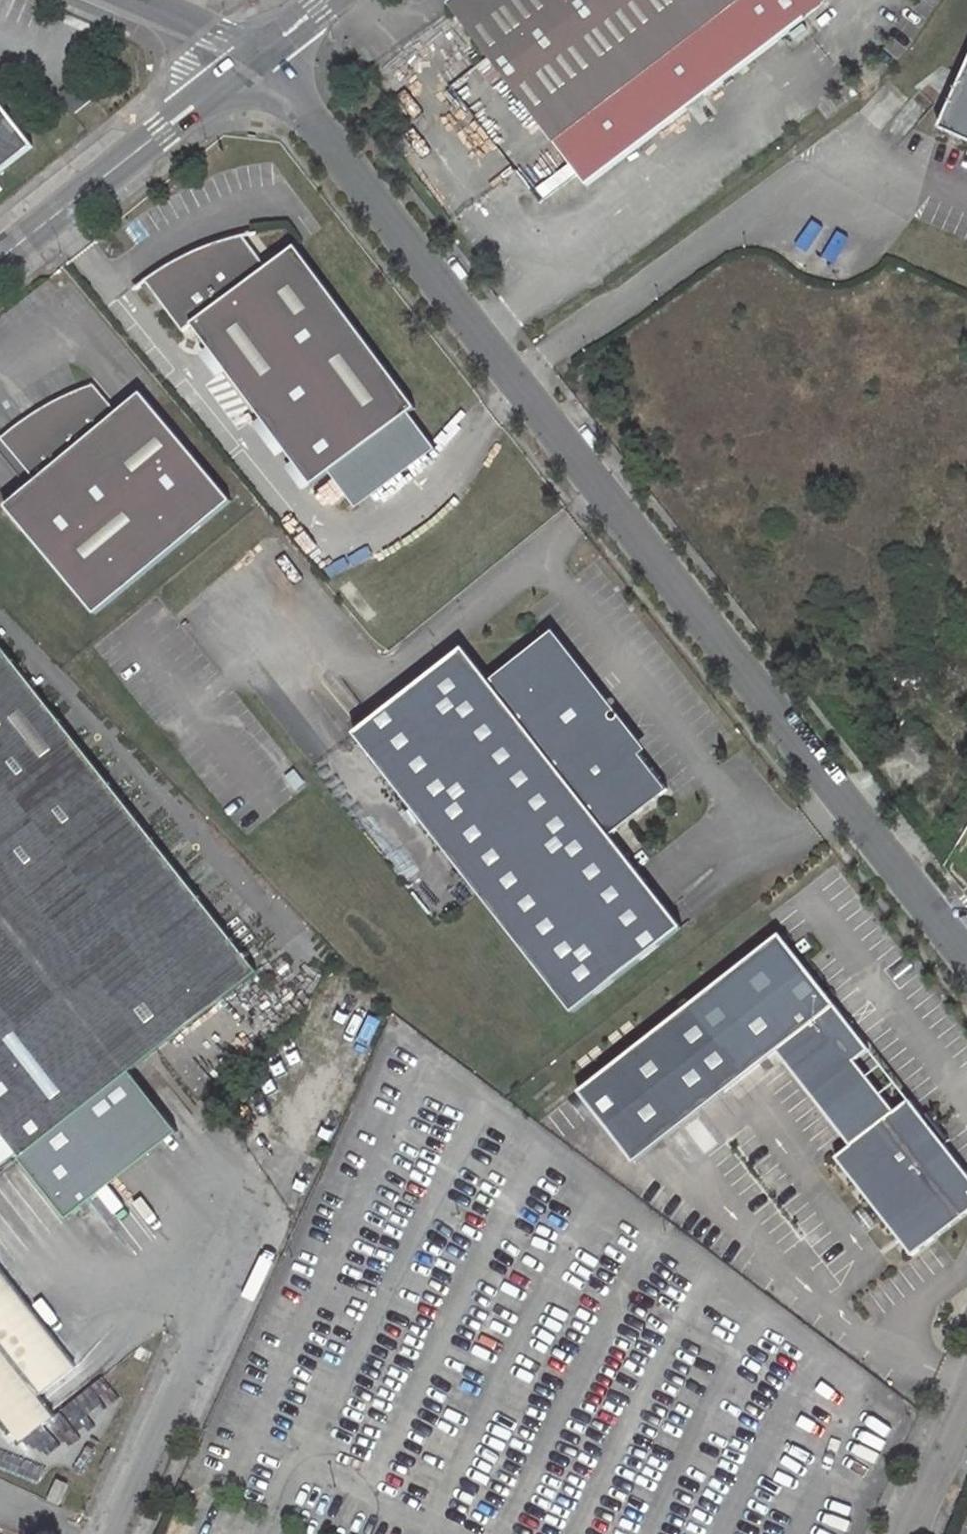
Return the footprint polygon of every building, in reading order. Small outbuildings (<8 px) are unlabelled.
[(450,10),(487,58),(576,175),(588,191),(805,23),(788,0),(464,0),(450,10)] [(828,0),(788,0),(805,23),(827,7),(828,0)] [(936,133),(966,146),(966,66),(936,133)] [(89,101),(75,82),(58,95),(72,113),(89,101)] [(38,148),(0,98),(0,177),(38,148)] [(190,325),(307,483),(411,407),(292,246),(264,267),(240,235),(204,248),(172,262),(142,282),(181,332),(190,325)] [(92,612),(229,500),(140,393),(115,413),(93,384),(61,399),(28,418),(0,437),(35,479),(4,504),(92,612)] [(261,970),(0,640),(0,1170),(21,1154),(24,1157),(132,1072),(261,970)] [(470,642),(358,728),(573,1010),(685,924),(614,832),(673,787),(627,727),(620,733),(609,708),(599,691),(587,675),(572,659),(563,651),(551,642),(499,681),(470,642)] [(577,1089),(632,1160),(778,1049),(851,1145),(836,1156),(913,1257),(966,1215),(966,1171),(946,1144),(951,1140),(929,1111),(924,1115),(911,1098),(897,1110),(858,1059),(873,1047),(784,931),(577,1089)] [(132,1072),(24,1157),(71,1216),(179,1131),(132,1072)] [(0,1264),(0,1339),(43,1394),(80,1365),(0,1264)] [(24,1442),(59,1414),(43,1394),(0,1339),(0,1411),(24,1442)] [(58,1475),(48,1498),(58,1503),(69,1480),(58,1475)]
